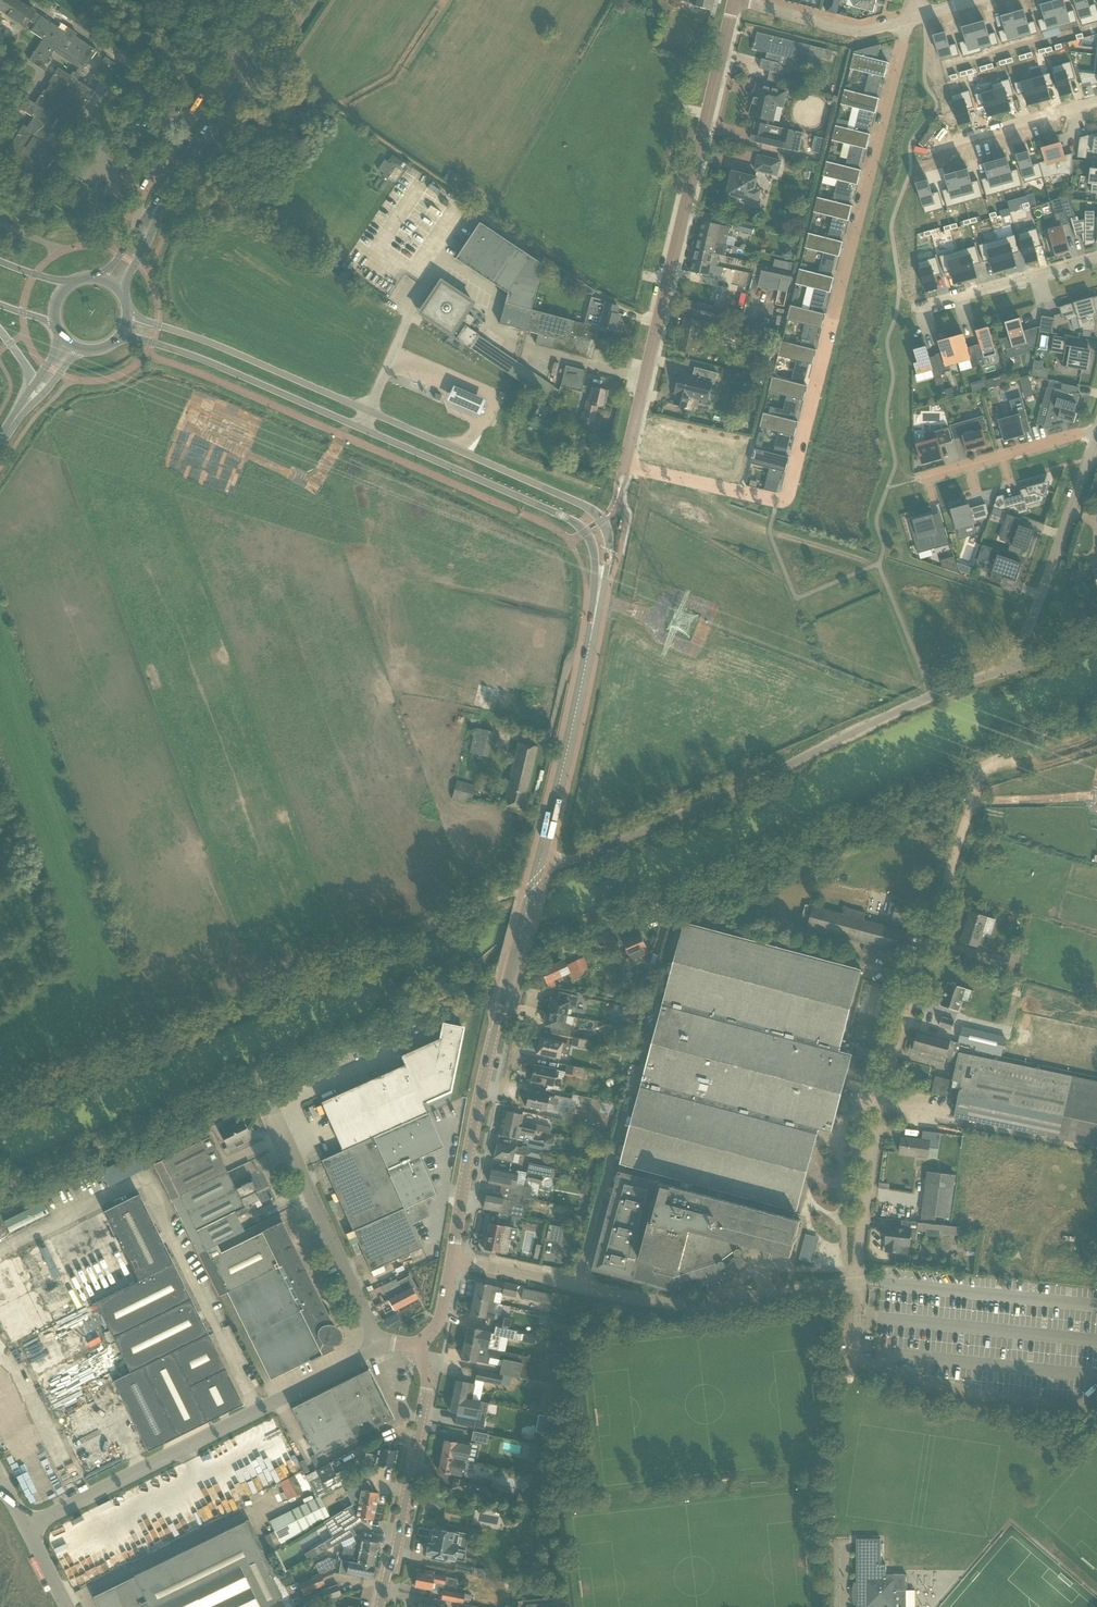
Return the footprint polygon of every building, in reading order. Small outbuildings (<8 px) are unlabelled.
[(76,37),(78,35),(68,29),(65,33),(14,0),(0,0),(0,13),(26,30),(30,24),(35,27),(31,33),(44,41),(30,63),(43,71),(55,53),(79,68),(76,73),(74,73),(72,77),(57,67),(48,82),(50,83),(45,91),(43,89),(34,103),(26,98),(19,108),(33,117),(27,127),(23,125),(4,156),(32,174),(31,176),(42,183),(50,170),(47,169),(60,149),(45,139),(52,129),(50,128),(57,119),(71,128),(80,114),(78,112),(83,105),(85,106),(95,91),(77,80),(80,76),(79,75),(84,67),(87,69),(98,51),(76,37)] [(694,5),(694,6),(712,11),(715,0),(683,0),(694,5)] [(760,1),(805,10),(807,4),(788,0),(761,0),(760,1)] [(826,11),(836,14),(840,0),(829,0),(826,11)] [(877,0),(875,0),(855,0),(854,7),(874,12),(877,0)] [(1052,2),(1059,27),(1077,22),(1074,10),(1067,12),(1064,0),(1060,0),(1052,2)] [(1082,26),(1096,22),(1096,8),(1096,4),(1089,6),(1087,0),(1075,0),(1082,26)] [(1045,19),(1038,20),(1041,33),(1059,27),(1052,2),(1041,6),(1045,19)] [(617,3),(614,9),(623,14),(626,8),(617,3)] [(1024,10),(1013,13),(1020,39),(1038,33),(1035,21),(1028,23),(1024,10)] [(1005,30),(999,32),(1002,44),(1020,39),(1013,13),(1002,17),(1005,30)] [(985,21),(974,25),(981,52),(982,52),(981,50),(999,45),(995,33),(989,34),(985,21)] [(966,41),(959,43),(963,57),(981,52),(974,25),(962,28),(966,41)] [(780,56),(819,66),(821,58),(831,60),(833,51),(757,32),(755,42),(754,42),(753,45),(754,45),(753,49),(767,53),(765,60),(762,59),(760,69),(783,75),(784,69),(778,63),(780,56)] [(946,33),(934,36),(941,61),(959,56),(956,44),(949,46),(946,33)] [(888,64),(889,63),(877,60),(881,45),(854,52),(850,69),(874,75),(871,89),(878,91),(882,77),(885,78),(888,64)] [(1071,62),(1052,67),(1061,97),(1072,94),(1069,81),(1075,79),(1071,62)] [(1078,72),(1082,84),(1090,82),(1092,86),(1096,84),(1096,74),(1078,72)] [(1050,73),(1032,78),(1039,103),(1051,100),(1047,87),(1054,85),(1050,73)] [(1032,78),(1014,83),(1018,95),(1024,94),(1028,107),(1039,103),(1032,78)] [(1010,79),(991,84),(1000,115),(1011,111),(1008,98),(1014,96),(1010,79)] [(992,90),(975,95),(978,107),(985,105),(989,118),(1000,115),(991,84),(991,85),(992,90)] [(773,121),(776,105),(783,107),(786,92),(757,85),(750,116),(773,121)] [(876,114),(879,99),(845,90),(841,105),(860,110),(857,124),(869,127),(872,113),(876,114)] [(969,91),(951,96),(959,126),(971,123),(967,110),(974,108),(969,91)] [(127,104),(130,99),(118,92),(115,96),(127,104)] [(795,132),(756,123),(754,130),(753,130),(751,141),(790,150),(795,132)] [(867,149),(870,135),(870,134),(836,126),(832,141),(851,145),(848,159),(860,163),(863,149),(867,149)] [(1092,153),(1096,154),(1096,133),(1088,135),(1088,141),(1081,140),(1082,137),(1080,138),(1078,158),(1087,159),(1088,150),(1093,151),(1092,153)] [(817,136),(813,151),(822,154),(826,138),(817,136)] [(1061,143),(1042,149),(1046,161),(1039,163),(1044,179),(1061,174),(1070,175),(1073,153),(1064,156),(1061,143)] [(1029,152),(1017,155),(1025,183),(1043,178),(1039,163),(1032,165),(1029,152)] [(759,156),(755,170),(777,175),(781,161),(759,156)] [(1007,158),(996,161),(1004,192),(1022,187),(1018,169),(1011,171),(1007,158)] [(384,160),(378,170),(383,174),(382,175),(387,179),(396,165),(391,162),(390,164),(384,160)] [(988,178),(981,180),(986,197),(1004,192),(996,161),(984,165),(988,178)] [(858,185),(861,170),(827,162),(823,176),(839,181),(835,195),(851,199),(854,185),(858,185)] [(968,169),(956,173),(965,203),(983,198),(978,181),(971,182),(968,169)] [(459,178),(449,172),(444,179),(454,185),(459,178)] [(733,172),(727,195),(752,201),(752,200),(755,189),(757,178),(733,172)] [(949,189),(942,191),(947,208),(965,203),(956,173),(945,176),(949,189)] [(470,185),(459,178),(454,187),(464,194),(470,185)] [(928,181),(917,184),(925,214),(944,209),(939,192),(932,194),(928,181)] [(40,185),(36,191),(43,196),(47,189),(40,185)] [(1033,195),(1027,196),(1030,207),(1036,205),(1033,195)] [(818,197),(814,212),(838,219),(835,233),(842,234),(845,220),(849,221),(852,207),(852,206),(818,197)] [(1065,210),(1071,208),(1068,199),(1062,198),(1062,199),(1065,210)] [(1020,199),(1007,202),(1010,213),(1020,210),(1019,206),(1022,205),(1020,199)] [(1062,199),(1052,201),(1059,227),(1063,226),(1069,224),(1069,223),(1065,210),(1062,199)] [(1009,209),(999,211),(1001,218),(1011,215),(1009,209)] [(1078,216),(1070,218),(1076,236),(1082,235),(1084,243),(1085,243),(1085,246),(1095,243),(1095,241),(1096,241),(1096,244),(1096,217),(1079,220),(1078,216)] [(735,221),(733,229),(752,234),(754,225),(735,221)] [(479,222),(455,259),(507,294),(499,323),(538,334),(535,344),(556,349),(567,352),(575,350),(575,355),(580,356),(590,359),(599,327),(591,325),(585,323),(584,324),(573,321),(531,309),(542,266),(540,264),(479,222)] [(730,229),(729,228),(720,226),(702,222),(698,239),(726,245),(730,229)] [(1048,230),(1055,256),(1070,252),(1063,226),(1059,227),(1048,230)] [(1037,229),(1018,234),(1027,264),(1038,261),(1035,248),(1042,246),(1037,229)] [(833,270),(836,256),(840,257),(843,242),(808,234),(805,249),(824,253),(821,267),(833,270)] [(1015,235),(997,240),(1005,270),(1017,267),(1013,254),(1020,252),(1015,235)] [(698,239),(696,250),(720,255),(724,256),(727,245),(726,245),(698,239)] [(997,240),(979,245),(984,262),(990,260),(994,273),(1005,270),(997,240)] [(976,246),(957,251),(966,281),(977,278),(974,265),(980,263),(976,246)] [(717,266),(720,255),(696,250),(693,261),(717,266)] [(957,251),(939,256),(944,274),(951,272),(955,285),(966,281),(957,251)] [(936,257),(918,263),(926,293),(938,289),(934,276),(941,274),(936,257)] [(693,261),(690,278),(700,280),(695,298),(716,303),(724,268),(717,266),(693,261)] [(763,266),(760,276),(780,281),(790,283),(793,273),(763,266)] [(830,293),(834,279),(834,278),(800,269),(796,284),(815,289),(811,303),(824,306),(827,292),(830,293)] [(423,307),(418,313),(425,318),(451,335),(452,333),(457,337),(456,339),(487,360),(496,347),(470,330),(476,320),(466,313),(473,303),(440,281),(423,307)] [(780,281),(778,291),(788,294),(790,285),(790,283),(780,281)] [(592,297),(593,292),(584,286),(582,294),(592,297)] [(1095,332),(1096,324),(1094,315),(1096,314),(1096,296),(1087,299),(1066,305),(1057,308),(1058,308),(1059,308),(1062,318),(1062,319),(1066,317),(1066,320),(1065,320),(1066,321),(1078,317),(1081,328),(1083,328),(1082,330),(1095,332)] [(591,298),(589,308),(595,309),(591,325),(599,327),(600,327),(600,329),(605,331),(605,329),(614,331),(614,329),(616,329),(618,324),(616,323),(618,315),(615,314),(617,306),(605,303),(605,301),(591,298)] [(790,305),(787,320),(811,326),(807,340),(815,342),(818,328),(821,329),(825,315),(825,314),(790,305)] [(1052,333),(1055,318),(1042,316),(1040,331),(1052,333)] [(1006,350),(1027,344),(1028,349),(1034,348),(1038,327),(1024,331),(1020,318),(1006,323),(1010,337),(1003,339),(1006,350)] [(695,354),(700,328),(712,331),(713,325),(685,319),(678,350),(695,354)] [(779,329),(772,328),(765,326),(766,325),(737,319),(734,330),(743,332),(742,338),(776,345),(778,333),(779,329)] [(989,327),(976,331),(980,344),(974,346),(979,366),(986,364),(984,358),(997,354),(989,327)] [(951,337),(958,363),(970,360),(973,368),(979,366),(974,346),(967,348),(964,334),(951,338),(951,337)] [(1042,334),(1040,348),(1047,349),(1049,335),(1042,334)] [(1092,350),(1083,348),(1066,345),(1067,338),(1054,336),(1051,352),(1069,355),(1067,367),(1088,371),(1092,350)] [(935,354),(936,356),(941,374),(951,371),(949,365),(958,363),(951,337),(950,337),(951,338),(939,341),(942,353),(935,354)] [(781,341),(778,356),(802,362),(798,376),(806,378),(809,364),(812,365),(816,350),(782,341),(781,341)] [(926,347),(925,347),(925,346),(915,349),(916,350),(914,350),(917,358),(914,359),(916,363),(914,364),(917,374),(932,370),(935,379),(942,377),(941,374),(936,356),(930,358),(926,347)] [(498,349),(491,360),(513,374),(520,363),(498,349)] [(1051,369),(1044,368),(1045,361),(1036,360),(1033,374),(1049,377),(1051,369)] [(565,366),(560,387),(591,394),(589,403),(586,403),(582,419),(585,419),(584,424),(589,426),(590,421),(593,421),(597,406),(603,407),(607,391),(593,388),(592,387),(592,388),(583,385),(586,371),(575,368),(565,366)] [(675,404),(686,407),(689,397),(708,402),(712,384),(715,384),(717,373),(695,367),(692,378),(680,375),(675,393),(677,394),(675,404)] [(1008,375),(1001,377),(1003,384),(1010,382),(1008,375)] [(772,377),(769,392),(793,398),(789,412),(797,414),(800,400),(803,400),(807,386),(773,377),(772,377)] [(1031,387),(1029,378),(1020,381),(1023,389),(1031,387)] [(487,397),(455,383),(448,398),(481,412),(487,397)] [(1055,389),(1050,405),(1075,413),(1080,394),(1077,393),(1079,387),(1062,384),(1061,390),(1055,389)] [(1034,395),(1031,387),(1023,389),(1025,397),(1034,395)] [(433,398),(439,401),(442,396),(435,393),(433,398)] [(1027,419),(1022,401),(1011,404),(1014,415),(998,420),(1004,441),(1025,435),(1021,421),(1027,419)] [(543,403),(534,417),(543,423),(552,408),(543,403)] [(1050,405),(1043,427),(1046,429),(1072,422),(1074,423),(1077,413),(1075,413),(1050,405)] [(763,413),(760,428),(779,432),(775,446),(788,450),(791,436),(794,436),(798,422),(798,421),(763,413)] [(988,446),(984,431),(986,431),(987,431),(988,431),(984,416),(982,417),(984,422),(953,431),(952,426),(950,426),(954,440),(960,438),(962,437),(967,452),(988,446)] [(949,428),(934,432),(925,432),(925,442),(917,445),(922,465),(943,459),(939,445),(952,441),(949,428)] [(754,448),(750,463),(751,464),(775,470),(771,484),(778,485),(782,471),(785,472),(789,458),(789,457),(755,449),(754,448)] [(997,497),(993,507),(1002,510),(1025,503),(1026,506),(1043,502),(1044,497),(1045,497),(1051,481),(1027,487),(1027,488),(1020,490),(1021,494),(1005,499),(1004,495),(997,497)] [(969,504),(951,509),(956,529),(975,524),(974,522),(986,518),(988,513),(985,504),(970,508),(969,504)] [(913,522),(909,523),(918,553),(949,545),(944,525),(936,527),(932,514),(913,520),(913,522)] [(1008,514),(1005,521),(1011,523),(1008,531),(1013,532),(1009,544),(1010,545),(1008,551),(1020,555),(1022,549),(1027,551),(1032,535),(1034,530),(1026,528),(1020,525),(1023,519),(1008,514)] [(983,545),(977,561),(984,563),(986,559),(995,562),(991,573),(992,573),(990,579),(1002,582),(1003,577),(1016,582),(1020,571),(1019,571),(1022,563),(1015,561),(998,555),(999,550),(983,545)] [(956,557),(944,559),(945,568),(957,566),(956,557)] [(1071,567),(1072,576),(1080,575),(1079,566),(1071,567)] [(475,728),(473,737),(492,742),(494,733),(475,728)] [(537,747),(525,744),(518,743),(504,804),(522,809),(537,747)] [(454,791),(452,799),(471,804),(473,795),(480,796),(482,784),(474,782),(474,785),(457,780),(454,791)] [(903,922),(907,907),(905,906),(907,901),(893,897),(887,918),(893,919),(903,922)] [(807,928),(895,952),(901,929),(864,920),(866,913),(845,908),(843,914),(813,906),(807,928)] [(979,947),(988,918),(971,912),(962,941),(979,947)] [(624,1155),(621,1164),(682,1180),(692,1183),(711,1188),(721,1190),(765,1202),(794,1210),(797,1211),(819,1129),(831,1133),(836,1114),(837,1112),(842,1094),(844,1085),(846,1077),(863,1081),(865,1073),(869,1059),(836,1051),(837,1047),(840,1047),(851,1007),(861,970),(686,923),(664,1004),(658,1003),(651,1029),(657,1030),(655,1038),(649,1037),(638,1077),(644,1079),(643,1082),(626,1146),(624,1155)] [(649,953),(646,946),(642,935),(624,943),(629,955),(640,950),(643,956),(649,953)] [(1017,956),(1006,953),(1005,957),(994,953),(991,961),(1003,965),(1001,969),(1012,973),(1017,956)] [(572,979),(582,975),(576,961),(565,965),(563,960),(541,970),(548,987),(556,988),(553,979),(569,972),(572,979)] [(656,979),(659,966),(649,963),(646,976),(656,979)] [(653,980),(646,978),(643,989),(650,991),(653,980)] [(965,988),(959,986),(949,983),(941,1006),(958,1011),(965,988)] [(557,999),(551,998),(550,1003),(547,1002),(545,1011),(565,1015),(567,1008),(576,1008),(578,996),(558,992),(557,999)] [(565,1015),(545,1011),(543,1020),(546,1020),(545,1025),(551,1027),(549,1033),(569,1037),(571,1027),(563,1022),(565,1015)] [(631,1011),(629,1022),(639,1024),(641,1012),(631,1011)] [(954,1022),(942,1017),(939,1026),(952,1030),(954,1022)] [(404,1064),(321,1102),(342,1151),(343,1151),(427,1113),(422,1102),(426,1101),(426,1102),(449,1092),(450,1090),(462,1027),(443,1024),(440,1038),(439,1038),(400,1055),(404,1064)] [(962,1028),(959,1041),(976,1046),(975,1050),(1001,1056),(1006,1038),(962,1028)] [(951,1041),(952,1040),(918,1032),(915,1042),(912,1041),(909,1051),(919,1054),(918,1056),(946,1063),(947,1058),(956,1060),(960,1043),(951,1041)] [(564,1050),(565,1044),(540,1038),(536,1053),(559,1058),(561,1050),(564,1050)] [(591,1050),(592,1042),(573,1038),(572,1046),(591,1050)] [(953,1084),(952,1089),(961,1091),(955,1117),(1096,1147),(1096,1082),(959,1053),(953,1084)] [(557,1078),(559,1070),(534,1065),(530,1081),(552,1085),(553,1078),(557,1078)] [(566,1066),(565,1074),(585,1078),(587,1069),(566,1066)] [(947,1092),(950,1080),(936,1076),(932,1091),(939,1092),(947,1092)] [(607,1081),(606,1083),(607,1085),(609,1086),(611,1086),(613,1086),(614,1084),(614,1082),(614,1080),(612,1079),(610,1078),(608,1079),(607,1081)] [(549,1096),(549,1095),(528,1091),(525,1106),(546,1110),(547,1103),(557,1105),(558,1100),(570,1103),(572,1094),(555,1091),(554,1097),(549,1096)] [(599,1101),(597,1107),(611,1110),(612,1104),(599,1101)] [(504,1111),(502,1123),(535,1130),(545,1132),(549,1133),(551,1127),(521,1121),(522,1115),(504,1111)] [(342,1151),(321,1160),(353,1231),(346,1234),(351,1245),(358,1242),(370,1271),(423,1247),(412,1224),(429,1216),(427,1210),(422,1200),(436,1194),(419,1157),(421,1156),(440,1147),(443,1146),(430,1118),(431,1118),(428,1112),(427,1113),(343,1151),(342,1151)] [(242,1116),(217,1129),(218,1130),(219,1130),(229,1149),(227,1149),(228,1151),(253,1139),(252,1137),(248,1139),(244,1129),(245,1127),(241,1119),(242,1118),(242,1116)] [(502,1123),(499,1135),(517,1139),(517,1138),(524,1140),(522,1145),(528,1146),(527,1147),(533,1148),(542,1151),(543,1149),(549,1150),(551,1144),(543,1142),(533,1140),(524,1138),(525,1134),(534,1136),(535,1130),(502,1123)] [(155,1149),(161,1161),(154,1164),(171,1200),(227,1172),(209,1137),(204,1126),(155,1149)] [(902,1137),(900,1154),(927,1157),(928,1151),(929,1147),(939,1148),(941,1133),(923,1131),(922,1140),(902,1137)] [(521,1147),(497,1142),(494,1159),(511,1163),(513,1153),(526,1156),(527,1147),(528,1146),(522,1145),(521,1147)] [(593,1146),(590,1155),(604,1159),(607,1149),(593,1146)] [(136,1152),(145,1171),(152,1167),(143,1148),(136,1152)] [(529,1163),(527,1172),(549,1177),(551,1168),(529,1163)] [(230,1171),(235,1180),(248,1175),(243,1165),(230,1171)] [(492,1168),(489,1183),(515,1188),(518,1173),(492,1168)] [(611,1201),(592,1270),(671,1291),(673,1281),(712,1277),(724,1268),(741,1255),(753,1246),(765,1250),(791,1257),(797,1236),(801,1220),(800,1220),(801,1220),(795,1218),(792,1218),(794,1210),(765,1202),(763,1210),(719,1198),(721,1190),(711,1188),(709,1195),(690,1190),(692,1183),(682,1180),(680,1188),(619,1171),(619,1172),(615,1171),(612,1182),(616,1183),(611,1201)] [(928,1171),(927,1182),(922,1214),(950,1218),(956,1175),(928,1171)] [(236,1189),(227,1172),(171,1200),(198,1254),(217,1245),(244,1231),(237,1217),(235,1212),(238,1211),(234,1203),(240,1199),(235,1190),(236,1189)] [(527,1174),(526,1181),(541,1184),(543,1177),(527,1174)] [(252,1181),(236,1189),(235,1190),(240,1199),(234,1203),(238,1211),(235,1212),(237,1217),(247,1212),(245,1207),(259,1200),(255,1192),(257,1191),(252,1181)] [(582,1184),(580,1193),(585,1194),(591,1195),(593,1186),(582,1184)] [(520,1195),(520,1196),(521,1196),(528,1198),(531,1188),(522,1186),(520,1195)] [(139,1194),(104,1211),(138,1282),(95,1303),(130,1372),(208,1333),(171,1259),(173,1258),(171,1254),(169,1254),(139,1194)] [(512,1199),(486,1194),(483,1208),(499,1212),(499,1213),(509,1215),(511,1205),(512,1199)] [(533,1199),(529,1198),(521,1196),(516,1195),(515,1202),(532,1206),(533,1199)] [(44,1203),(4,1222),(9,1231),(48,1213),(44,1203)] [(584,1231),(587,1218),(575,1214),(571,1227),(584,1231)] [(919,1222),(902,1220),(901,1229),(888,1227),(886,1243),(887,1243),(886,1251),(900,1253),(901,1245),(909,1246),(910,1239),(916,1240),(917,1230),(960,1236),(961,1227),(919,1222)] [(217,1245),(198,1254),(218,1296),(227,1292),(270,1380),(310,1361),(311,1361),(315,1359),(315,1358),(319,1356),(319,1357),(334,1350),(334,1349),(333,1349),(332,1348),(333,1348),(330,1341),(331,1341),(332,1340),(332,1339),(333,1338),(334,1337),(334,1336),(334,1335),(334,1334),(334,1333),(334,1332),(334,1331),(334,1330),(335,1330),(336,1330),(283,1224),(282,1224),(281,1223),(282,1222),(263,1231),(264,1232),(262,1233),(261,1232),(260,1232),(261,1233),(219,1254),(216,1246),(217,1245)] [(508,1240),(510,1227),(489,1223),(485,1241),(483,1241),(482,1247),(484,1248),(484,1249),(506,1254),(509,1240),(508,1240)] [(549,1224),(545,1239),(560,1243),(564,1228),(549,1224)] [(872,1240),(882,1240),(881,1230),(871,1230),(872,1240)] [(567,1231),(564,1244),(576,1249),(579,1234),(567,1231)] [(537,1245),(534,1258),(541,1260),(544,1246),(537,1245)] [(49,1246),(43,1249),(53,1271),(59,1269),(49,1246)] [(409,1276),(397,1282),(396,1279),(381,1286),(384,1293),(394,1311),(418,1298),(412,1288),(415,1286),(409,1276)] [(477,1282),(474,1298),(493,1303),(495,1293),(499,1294),(500,1287),(477,1282)] [(505,1282),(502,1292),(502,1294),(515,1297),(517,1285),(505,1282)] [(521,1299),(550,1305),(552,1295),(523,1289),(521,1299)] [(495,1303),(493,1303),(474,1298),(470,1314),(494,1320),(496,1312),(493,1312),(495,1303)] [(84,1313),(25,1339),(39,1369),(67,1356),(63,1347),(71,1343),(76,1352),(97,1343),(84,1313)] [(510,1330),(512,1320),(498,1316),(496,1327),(510,1330)] [(557,1318),(555,1328),(565,1330),(567,1320),(557,1318)] [(467,1327),(464,1343),(479,1346),(488,1348),(505,1352),(507,1338),(494,1335),(494,1334),(491,1333),(491,1332),(467,1327)] [(494,1334),(494,1335),(507,1338),(515,1340),(520,1341),(521,1334),(516,1333),(516,1331),(510,1330),(496,1327),(494,1334)] [(113,1381),(148,1451),(162,1444),(243,1404),(208,1333),(130,1372),(113,1381)] [(479,1346),(464,1343),(461,1359),(484,1364),(484,1363),(488,1364),(490,1357),(502,1360),(499,1373),(503,1374),(510,1376),(526,1379),(549,1384),(550,1381),(554,1362),(552,1362),(542,1360),(479,1346)] [(554,1353),(552,1362),(554,1362),(559,1363),(561,1355),(554,1353)] [(369,1369),(291,1409),(316,1457),(394,1418),(369,1369)] [(477,1371),(475,1380),(500,1385),(508,1386),(510,1376),(503,1374),(502,1376),(477,1371)] [(54,1406),(93,1391),(86,1373),(47,1389),(54,1406)] [(549,1384),(526,1379),(525,1384),(554,1390),(556,1382),(550,1381),(549,1384)] [(472,1400),(475,1384),(456,1381),(453,1396),(472,1400)] [(453,1396),(450,1411),(457,1413),(456,1415),(454,1424),(474,1428),(479,1402),(471,1400),(472,1400),(453,1396)] [(262,1426),(266,1432),(276,1425),(273,1420),(262,1426)] [(473,1431),(471,1440),(487,1443),(489,1434),(473,1431)] [(283,1436),(272,1439),(274,1448),(286,1444),(283,1436)] [(445,1440),(441,1456),(468,1461),(471,1443),(457,1440),(457,1443),(445,1440)] [(381,1445),(380,1448),(379,1447),(378,1455),(366,1452),(364,1462),(393,1468),(397,1451),(389,1449),(390,1443),(387,1442),(381,1445)] [(441,1456),(438,1471),(459,1475),(473,1478),(476,1463),(468,1461),(441,1456)] [(315,1470),(305,1476),(308,1481),(314,1494),(316,1498),(319,1496),(335,1489),(333,1485),(337,1483),(334,1477),(336,1476),(329,1463),(315,1470)] [(303,1492),(294,1475),(279,1483),(288,1500),(303,1492)] [(463,1482),(464,1480),(454,1477),(452,1489),(486,1496),(488,1487),(463,1482)] [(368,1480),(346,1492),(352,1504),(353,1504),(356,1502),(358,1503),(375,1506),(378,1493),(372,1491),(372,1490),(368,1480)] [(518,1493),(516,1502),(529,1505),(531,1496),(518,1493)] [(274,1531),(264,1536),(270,1548),(280,1543),(314,1527),(312,1524),(329,1516),(319,1496),(316,1498),(291,1510),(269,1521),(274,1531)] [(332,1537),(324,1542),(328,1548),(328,1549),(341,1542),(352,1537),(354,1536),(356,1535),(352,1527),(361,1522),(364,1522),(366,1520),(367,1519),(373,1520),(375,1506),(358,1503),(356,1502),(353,1504),(352,1504),(345,1509),(333,1516),(338,1524),(340,1523),(344,1530),(332,1537)] [(93,1596),(98,1606),(283,1606),(286,1606),(259,1549),(263,1547),(249,1519),(208,1539),(134,1575),(135,1576),(93,1596)] [(444,1531),(445,1528),(436,1526),(436,1529),(434,1529),(431,1544),(428,1543),(426,1554),(431,1555),(431,1559),(445,1562),(446,1559),(447,1559),(447,1558),(464,1561),(466,1554),(464,1553),(467,1535),(444,1531)] [(856,1606),(915,1606),(915,1590),(906,1590),(906,1574),(886,1574),(886,1564),(881,1564),(881,1539),(857,1539),(857,1538),(856,1538),(856,1583),(855,1583),(855,1582),(854,1582),(853,1587),(852,1593),(853,1599),(854,1605),(855,1604),(856,1604),(856,1606)] [(353,1543),(352,1548),(377,1553),(379,1543),(361,1539),(361,1543),(355,1542),(353,1543)] [(328,1548),(324,1542),(313,1549),(317,1554),(328,1548)] [(342,1553),(341,1559),(351,1561),(357,1562),(374,1566),(377,1553),(352,1548),(352,1549),(343,1548),(342,1553)] [(276,1550),(272,1557),(275,1563),(281,1560),(276,1550)] [(315,1565),(319,1573),(334,1567),(336,1559),(327,1558),(315,1565)] [(375,1566),(374,1566),(357,1562),(341,1559),(338,1574),(355,1577),(356,1574),(372,1577),(375,1566)] [(280,1574),(286,1571),(281,1560),(275,1563),(280,1574)] [(456,1563),(454,1571),(483,1576),(484,1569),(456,1563)] [(435,1575),(435,1572),(425,1570),(425,1573),(417,1572),(414,1586),(432,1589),(433,1582),(455,1587),(457,1579),(446,1577),(435,1575)] [(290,1571),(282,1575),(287,1585),(294,1581),(290,1571)] [(308,1580),(299,1584),(301,1588),(304,1596),(311,1593),(310,1590),(325,1585),(321,1575),(308,1580)] [(337,1584),(321,1590),(325,1601),(341,1595),(337,1584)] [(289,1585),(285,1587),(291,1599),(294,1598),(290,1590),(289,1588),(290,1587),(289,1585)] [(458,1603),(469,1605),(471,1595),(443,1590),(441,1599),(458,1603)] [(359,1606),(361,1598),(350,1596),(348,1606),(363,1606),(359,1606)]
